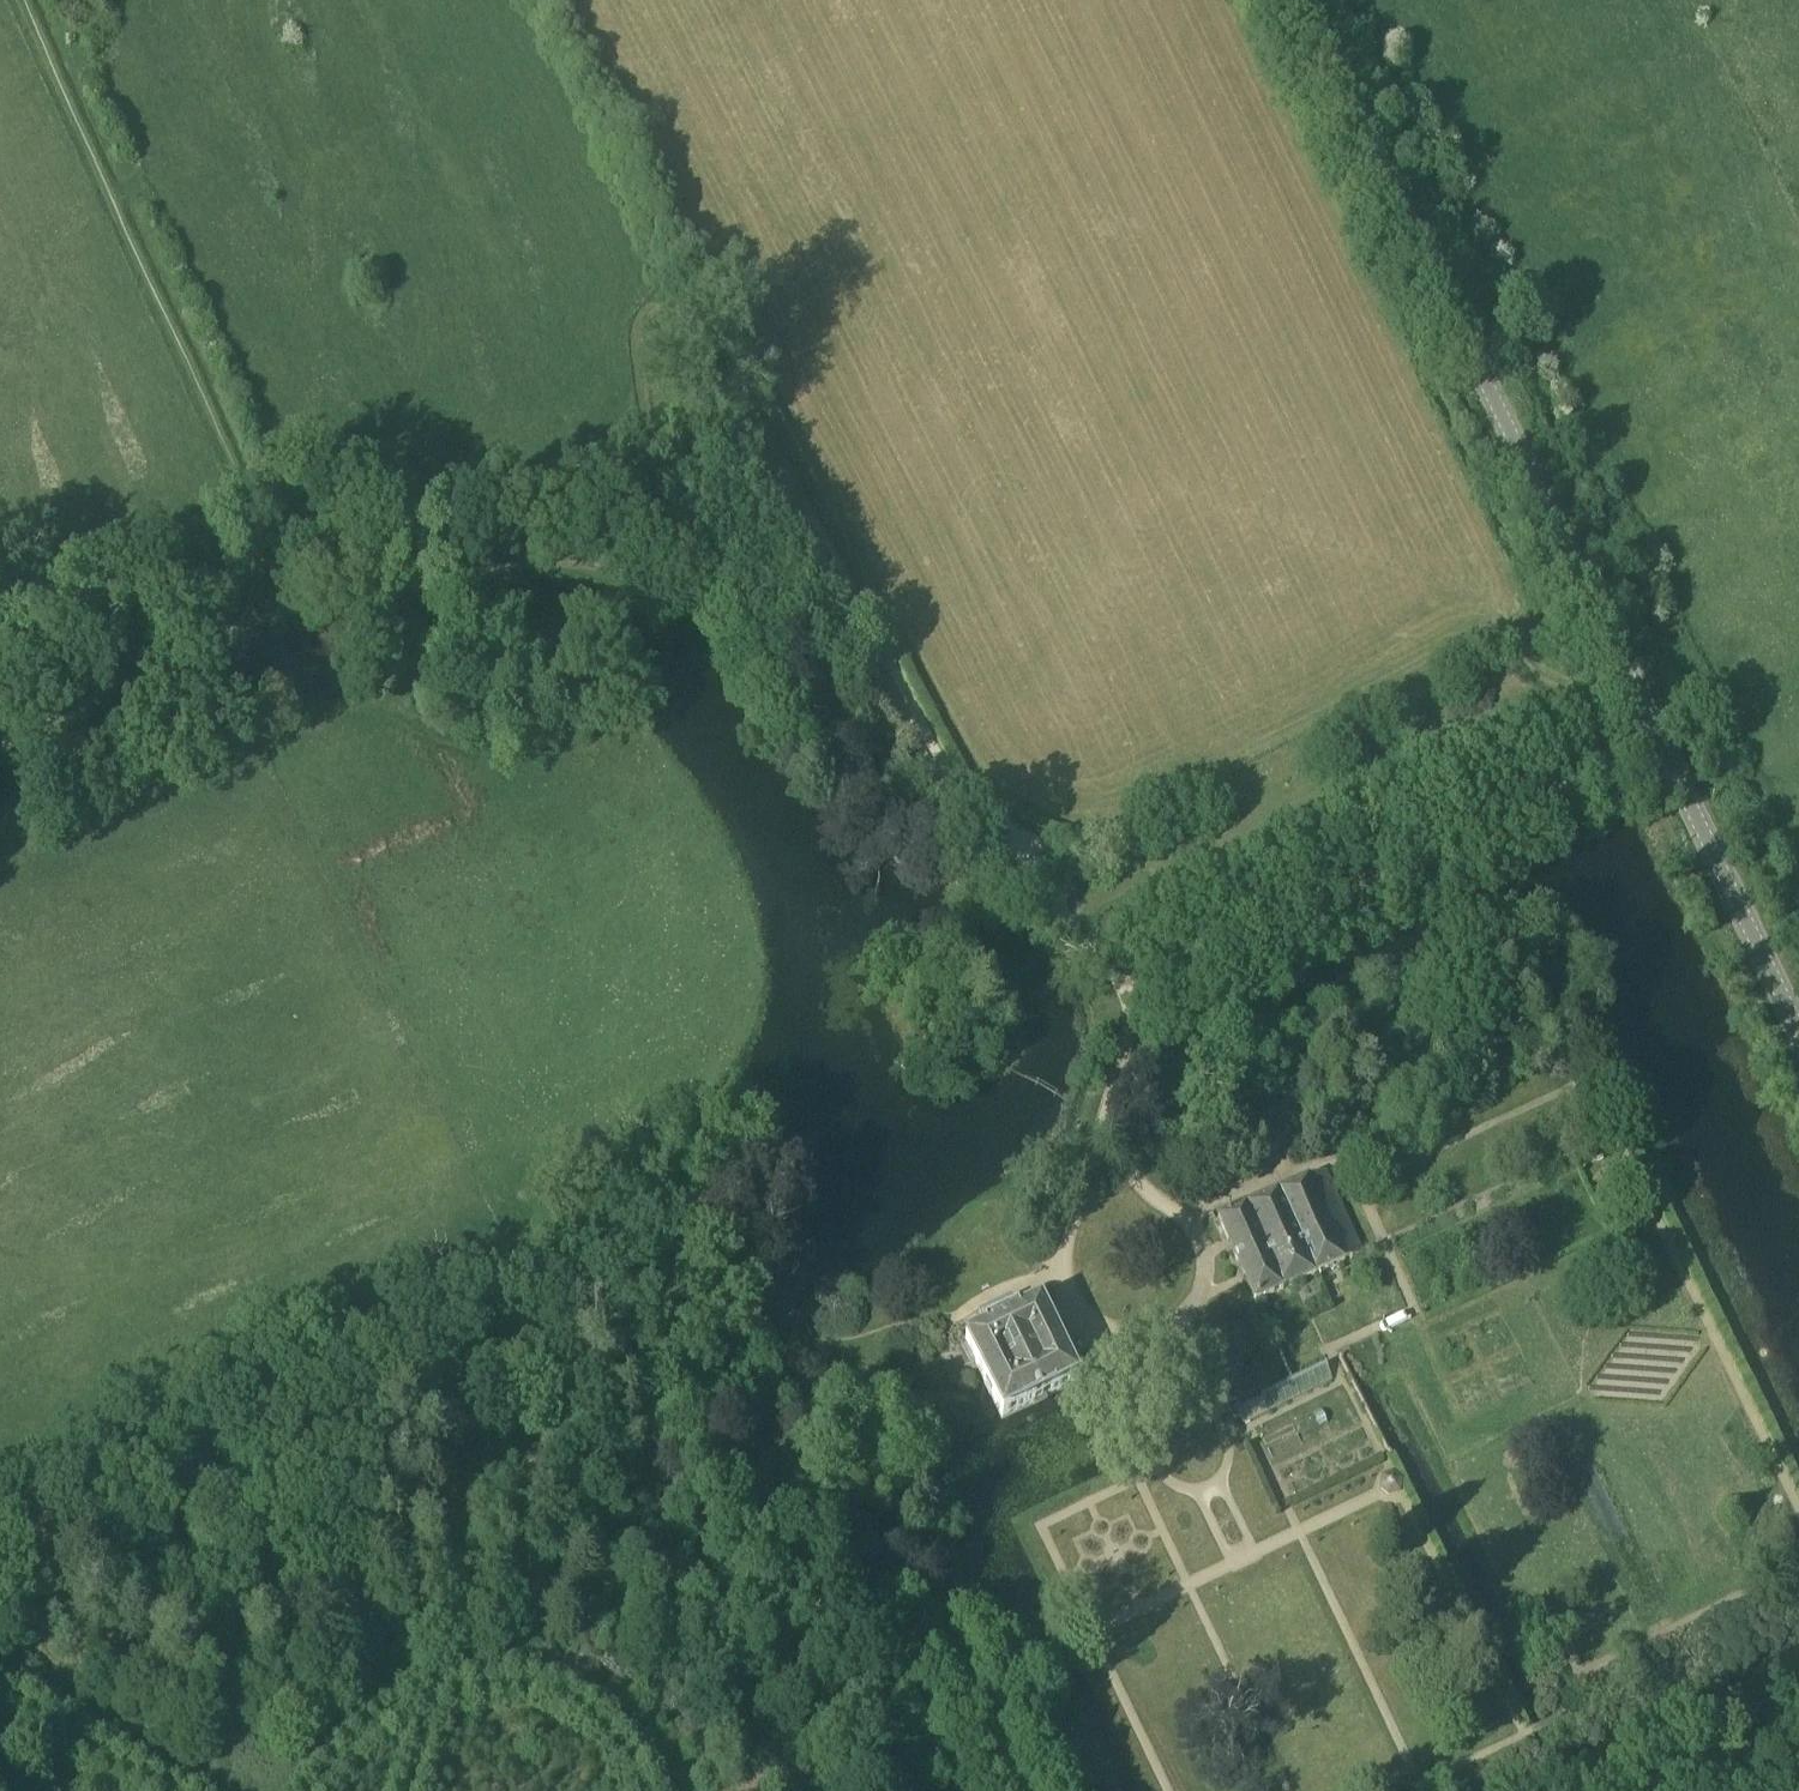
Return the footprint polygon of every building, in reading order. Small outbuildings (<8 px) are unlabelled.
[(827,588),(837,606),(851,598),(841,580),(827,588)] [(1218,1220),(1254,1303),(1363,1255),(1326,1172),(1218,1220)] [(965,1341),(1002,1417),(1077,1381),(1040,1304),(1017,1315),(1011,1302),(981,1316),(987,1330),(965,1341)] [(1259,1395),(1268,1412),(1332,1380),(1324,1364),(1259,1395)] [(1407,1486),(1393,1497),(1404,1510),(1418,1499),(1407,1486)]
